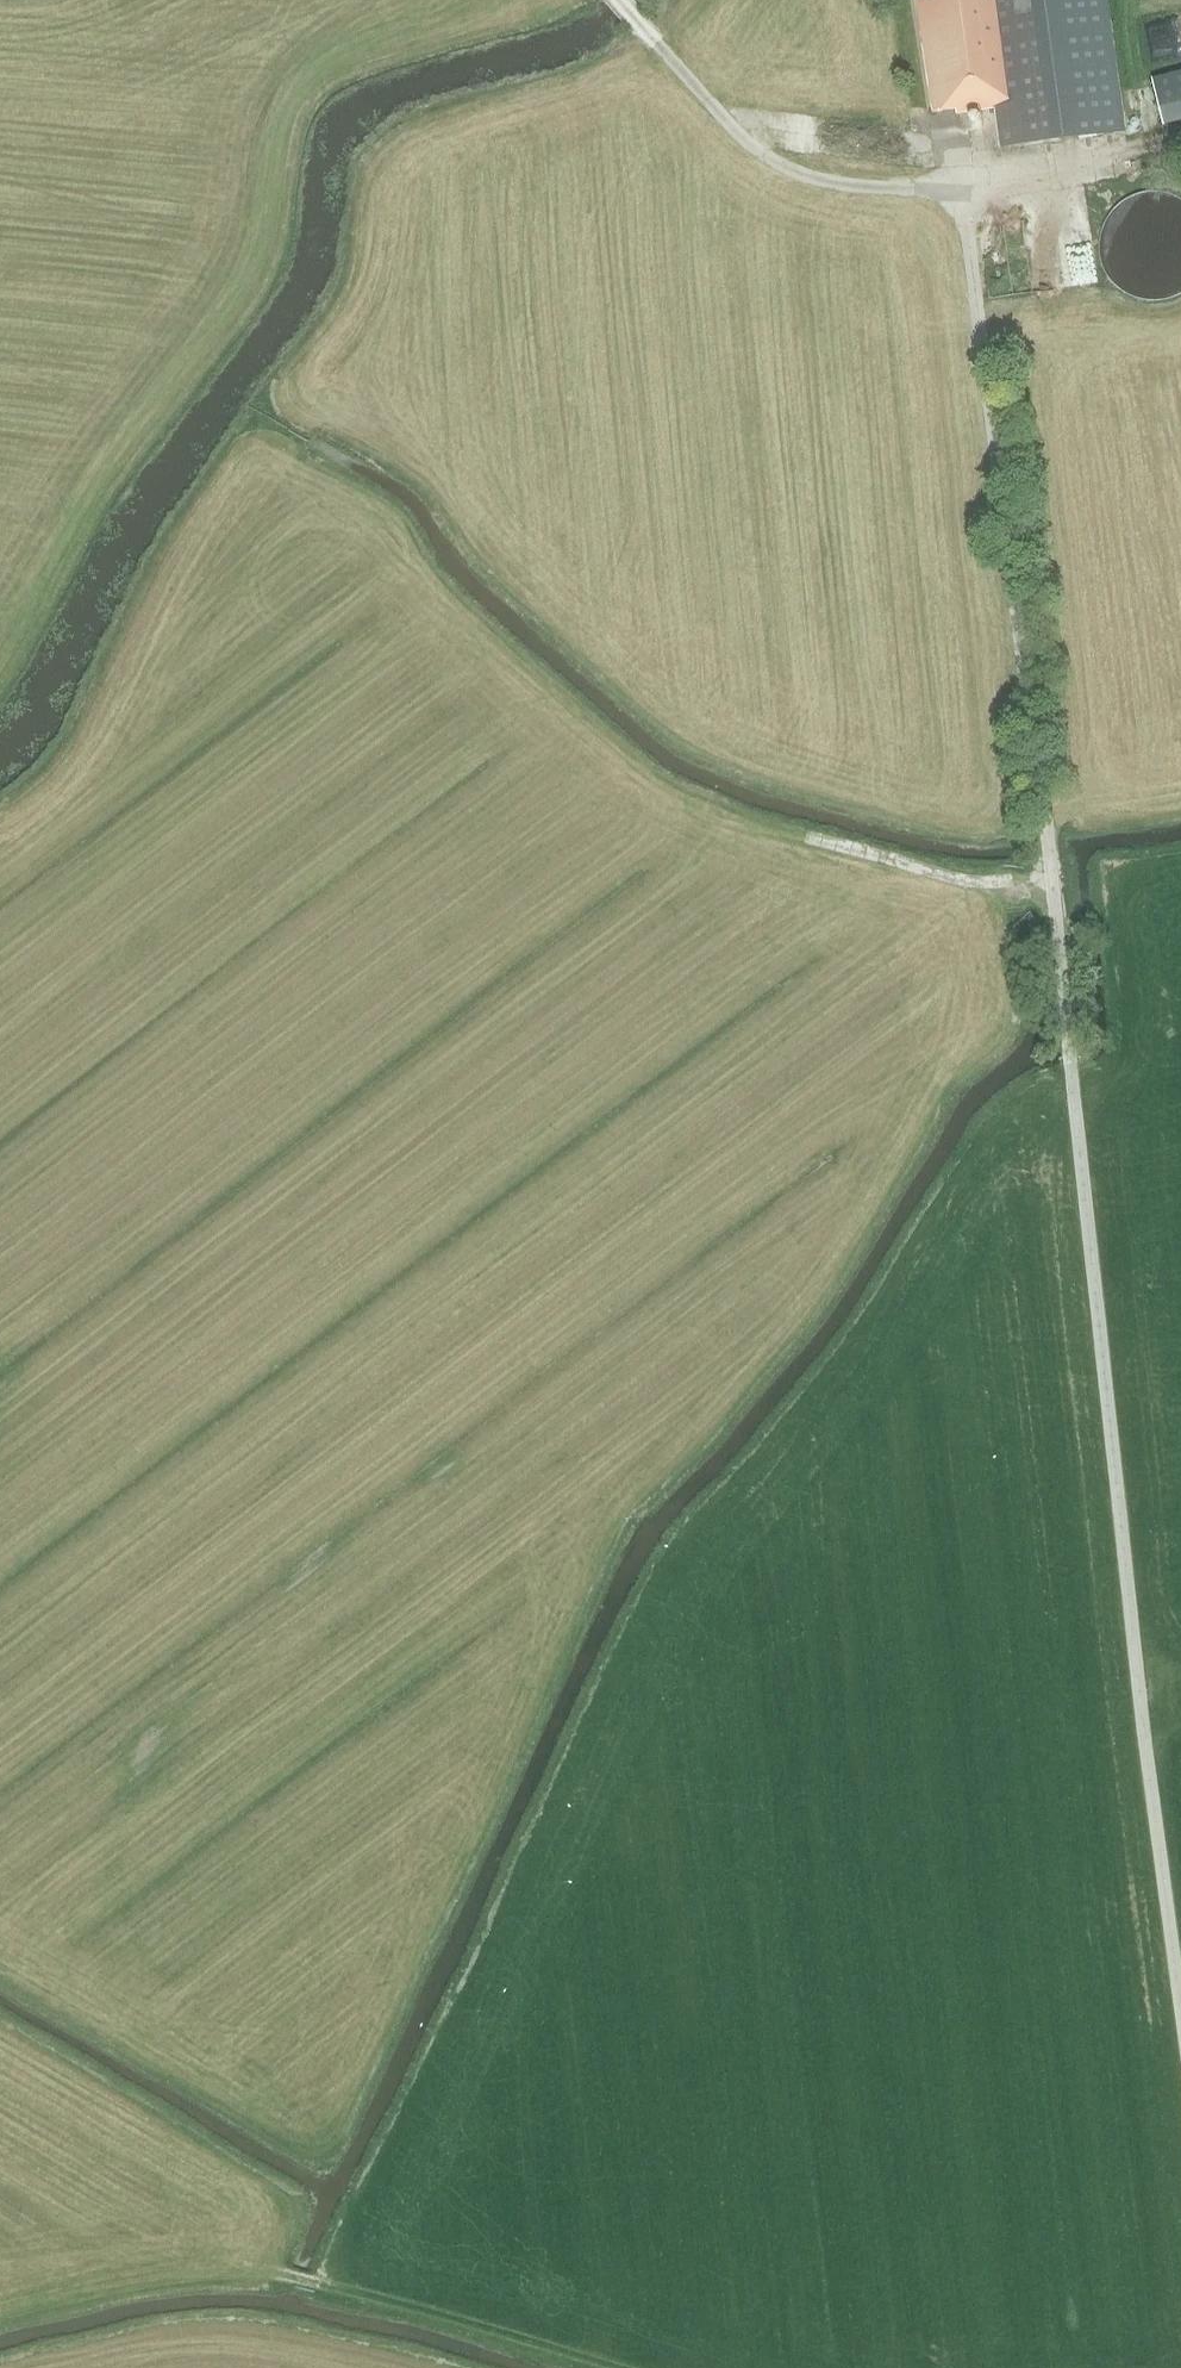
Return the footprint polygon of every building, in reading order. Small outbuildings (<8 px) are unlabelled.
[(933,112),(956,109),(956,114),(995,108),(1000,146),(1060,139),(1060,140),(1125,132),(1108,0),(916,0),(933,112)] [(1180,122),(1180,70),(1153,77),(1165,126),(1180,122)]
